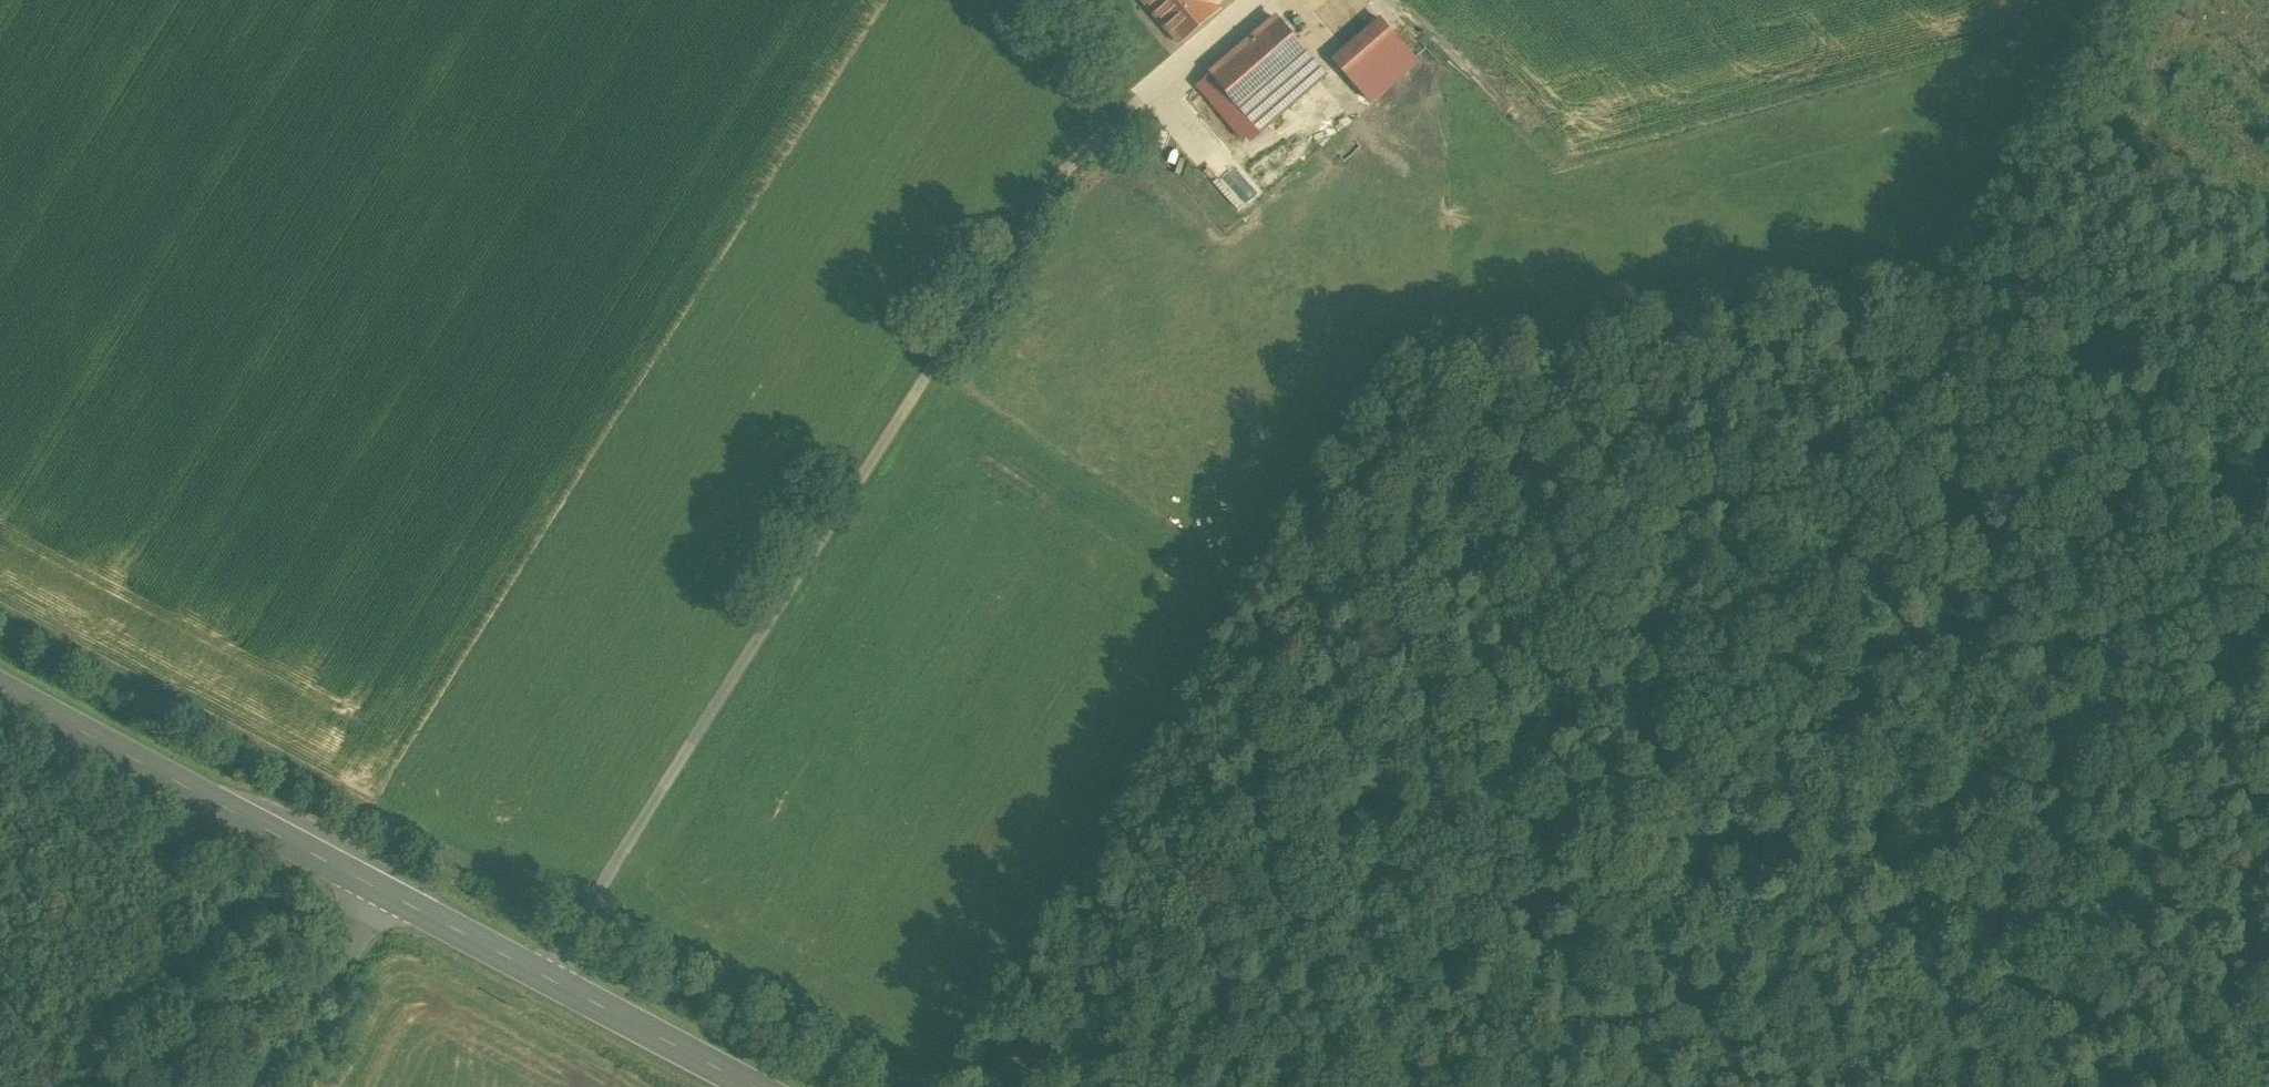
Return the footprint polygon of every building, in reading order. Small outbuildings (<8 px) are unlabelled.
[(1152,6),(1180,38),(1214,9),(1210,4),(1215,0),(1159,0),(1152,6)] [(1381,14),(1337,51),(1355,73),(1399,35),(1381,14)] [(1279,17),(1213,73),(1257,124),(1322,68),(1279,17)]
